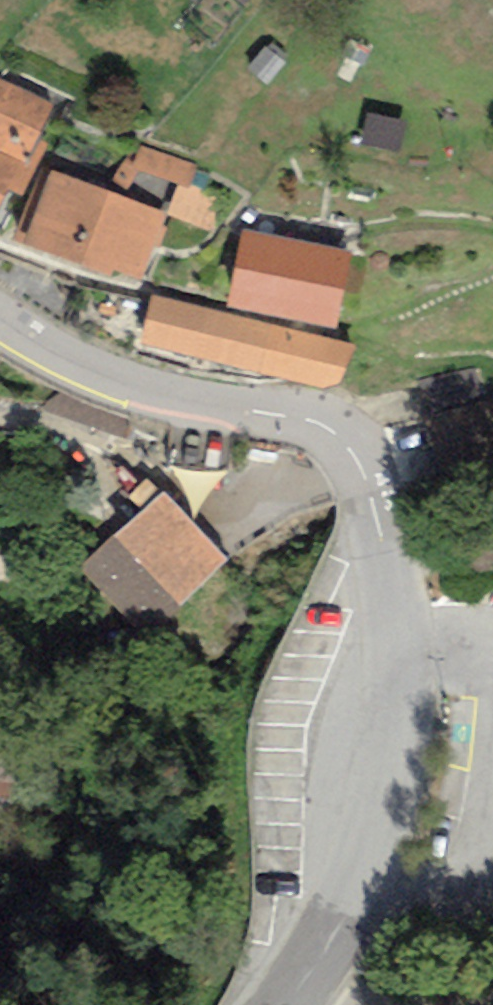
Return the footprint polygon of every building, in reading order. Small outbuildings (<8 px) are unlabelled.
[(9,190),(23,196),(48,144),(36,138),(53,106),(0,79),(0,206),(9,190)] [(113,269),(143,281),(154,247),(161,249),(167,229),(163,226),(168,214),(53,171),(50,175),(41,171),(13,240),(110,275),(113,269)] [(243,229),(226,308),(337,330),(351,253),(243,229)] [(340,384),(355,346),(152,295),(140,342),(322,388),(340,384)] [(414,376),(438,489),(492,478),(492,397),(488,398),(480,362),(414,376)] [(172,494),(84,570),(148,644),(236,567),(172,494)]
